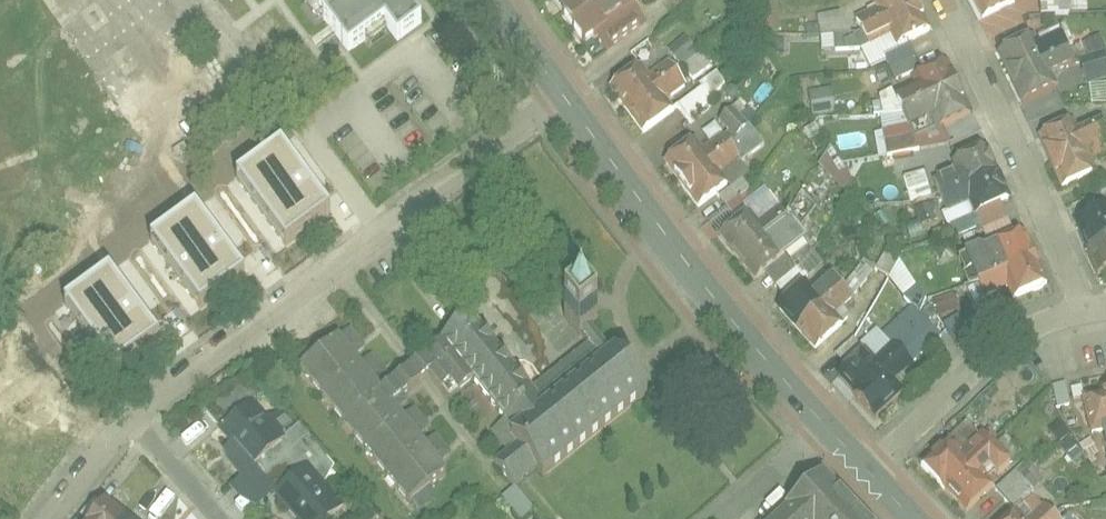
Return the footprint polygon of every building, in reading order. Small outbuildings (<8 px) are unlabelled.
[(403,0),(310,0),(347,51),(385,24),(397,41),(420,24),(403,0)] [(583,40),(644,0),(563,0),(558,3),(583,40)] [(877,11),(855,22),(865,42),(886,32),(894,47),(927,32),(912,0),(871,0),(877,11)] [(981,23),(1015,7),(1012,0),(970,0),(981,23)] [(1039,15),(1086,13),(1085,0),(1038,0),(1039,15)] [(776,4),(757,6),(760,32),(778,30),(776,4)] [(999,49),(1023,106),(1060,91),(1053,75),(1072,67),(1059,36),(1038,45),(1034,35),(999,49)] [(685,36),(667,52),(692,81),(710,65),(685,36)] [(1086,55),(1105,49),(1101,37),(1082,43),(1086,55)] [(1078,70),(1105,65),(1102,52),(1075,57),(1078,70)] [(927,116),(934,130),(963,115),(936,64),(911,77),(916,87),(889,101),(903,129),(927,116)] [(612,87),(642,131),(668,114),(661,105),(686,88),(669,65),(646,81),(638,69),(612,87)] [(1080,73),(1084,86),(1105,79),(1105,67),(1105,65),(1080,73)] [(673,104),(684,120),(728,89),(717,73),(673,104)] [(1089,85),(1090,105),(1105,104),(1104,84),(1089,85)] [(807,92),(811,117),(834,113),(830,88),(807,92)] [(1063,190),(1097,175),(1092,164),(1105,158),(1105,141),(1100,126),(1073,137),(1068,125),(1040,137),(1063,190)] [(666,158),(697,204),(724,186),(717,175),(736,162),(722,140),(702,154),(693,140),(666,158)] [(974,211),(1005,195),(980,146),(951,161),(954,167),(926,181),(940,207),(965,194),(974,211)] [(286,246),(331,213),(282,147),(237,179),(286,246)] [(902,178),(910,204),(930,198),(922,172),(902,178)] [(200,309),(245,276),(196,210),(152,242),(200,309)] [(1102,276),(1105,274),(1105,211),(1078,222),(1102,276)] [(717,232),(753,280),(801,244),(782,219),(760,235),(744,213),(717,232)] [(999,272),(1011,299),(1045,284),(1022,230),(960,257),(971,284),(999,272)] [(114,372),(159,340),(111,273),(66,305),(114,372)] [(777,306),(815,350),(842,327),(833,316),(853,298),(834,275),(813,292),(805,282),(777,306)] [(607,348),(591,328),(598,322),(586,307),(567,323),(586,345),(535,388),(469,309),(436,336),(375,387),(334,338),(295,370),(403,500),(441,468),(390,407),(428,376),(447,399),(471,379),(511,427),(495,440),(506,453),(492,465),(508,484),(523,471),(535,485),(647,392),(609,346),(607,348)] [(834,372),(872,416),(901,392),(891,380),(908,366),(890,346),(874,360),(863,347),(834,372)] [(1078,401),(1090,437),(1098,434),(1105,457),(1105,392),(1078,401)] [(277,441),(240,403),(213,429),(238,454),(251,467),(277,441)] [(14,437),(0,427),(0,457),(14,437)] [(939,487),(965,516),(992,492),(989,487),(1009,470),(978,434),(957,453),(946,440),(913,468),(934,491),(939,487)] [(1012,510),(1046,481),(1028,459),(993,487),(1012,510)] [(297,518),(333,518),(339,513),(304,475),(278,498),(286,507),(297,518)] [(772,518),(857,518),(817,477),(772,518)] [(514,486),(501,496),(520,518),(533,508),(514,486)] [(83,518),(122,518),(98,500),(83,518)] [(1042,507),(1028,518),(1053,518),(1042,507)]
